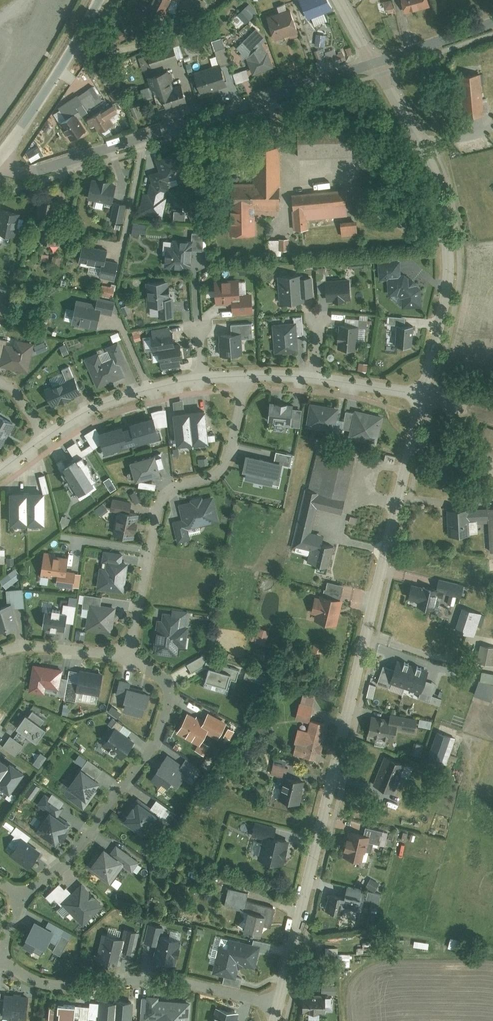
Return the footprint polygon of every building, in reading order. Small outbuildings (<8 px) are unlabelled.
[(170,0),(152,0),(148,8),(163,15),(170,0)] [(308,17),(313,16),(315,23),(327,19),(324,10),(333,6),(329,0),(301,0),(308,17)] [(405,12),(429,5),(428,0),(402,0),(405,12)] [(257,11),(249,3),(238,13),(246,22),(257,11)] [(268,16),(275,38),(299,30),(292,8),(268,16)] [(266,35),(256,27),(237,46),(246,56),(252,72),(274,65),(269,48),(266,49),(261,41),(266,35)] [(223,36),(213,40),(220,63),(230,59),(223,36)] [(151,52),(156,66),(179,57),(174,44),(151,52)] [(94,59),(85,63),(93,76),(101,72),(94,59)] [(192,74),(200,96),(229,86),(221,64),(192,74)] [(163,68),(147,73),(159,110),(188,101),(181,80),(168,84),(163,68)] [(246,68),(234,73),(237,82),(249,78),(246,68)] [(88,75),(82,79),(88,88),(59,105),(63,111),(57,114),(61,120),(75,111),(78,116),(104,100),(88,75)] [(455,118),(480,116),(476,75),(452,77),(455,118)] [(113,101),(87,116),(92,125),(95,123),(99,131),(114,123),(109,115),(119,109),(118,107),(126,103),(117,88),(108,93),(113,101)] [(75,111),(61,120),(72,139),(86,130),(78,116),(75,111)] [(300,125),(301,157),(355,154),(353,123),(300,125)] [(181,147),(156,156),(161,168),(165,181),(177,177),(178,180),(191,176),(181,147)] [(280,213),(279,147),(251,147),(251,183),(227,183),(228,236),(255,236),(255,214),(280,213)] [(161,168),(149,172),(152,181),(157,188),(165,189),(167,188),(165,181),(161,168)] [(91,179),(88,202),(112,205),(115,182),(91,179)] [(152,181),(150,181),(149,191),(144,190),(141,211),(164,214),(167,196),(164,196),(165,189),(157,188),(152,181)] [(342,193),(289,197),(292,232),(307,230),(306,220),(344,217),(342,193)] [(126,201),(115,199),(112,218),(123,220),(126,201)] [(59,204),(42,201),(39,219),(57,221),(59,204)] [(196,205),(188,209),(193,219),(201,216),(196,205)] [(0,224),(0,230),(14,233),(18,211),(3,208),(0,224)] [(357,220),(341,222),(343,236),(358,234),(357,220)] [(55,231),(46,229),(44,243),(52,245),(55,231)] [(166,265),(191,267),(192,248),(204,248),(205,231),(193,230),(193,237),(173,236),(173,244),(167,243),(166,265)] [(288,238),(271,238),(271,247),(288,247),(288,238)] [(81,243),(77,263),(98,267),(96,278),(109,280),(113,262),(104,261),(107,248),(81,243)] [(62,257),(53,257),(52,266),(61,267),(62,257)] [(372,258),(361,259),(361,268),(372,267),(372,258)] [(401,258),(378,260),(380,278),(388,277),(389,295),(398,294),(402,297),(403,306),(423,305),(422,282),(408,272),(401,273),(401,258)] [(326,265),(317,266),(318,290),(327,289),(327,298),(352,297),(351,277),(327,278),(326,265)] [(282,301),(304,299),(304,294),(314,294),(312,275),(300,275),(300,272),(280,273),(282,301)] [(240,277),(215,278),(216,302),(233,302),(234,312),(254,311),(253,291),(241,292),(240,277)] [(159,314),(175,314),(175,294),(171,294),(171,279),(147,280),(148,303),(159,303),(159,314)] [(0,283),(0,296),(11,298),(13,285),(0,283)] [(78,297),(73,322),(98,327),(102,307),(113,310),(116,297),(99,294),(97,301),(78,297)] [(341,321),(338,347),(356,349),(359,323),(368,324),(373,325),(374,314),(361,313),(360,317),(346,316),(346,322),(341,321)] [(407,315),(388,314),(388,322),(398,323),(397,345),(413,346),(414,323),(406,322),(407,315)] [(275,322),(277,351),(299,350),(298,333),(304,333),(303,315),(294,315),(295,321),(275,322)] [(230,331),(220,332),(221,354),(243,353),(242,336),(253,335),(252,321),(230,322),(230,331)] [(156,330),(152,330),(154,348),(160,347),(162,367),(175,366),(176,370),(182,369),(182,363),(184,362),(184,358),(192,357),(190,343),(177,344),(175,329),(171,329),(171,326),(155,327),(156,330)] [(0,336),(0,354),(2,355),(0,364),(28,370),(34,341),(22,339),(21,347),(5,343),(7,337),(0,336)] [(98,385),(124,373),(119,362),(127,359),(119,339),(107,345),(111,355),(103,359),(99,351),(85,357),(98,385)] [(36,344),(39,351),(47,348),(44,340),(36,344)] [(368,362),(358,361),(357,370),(367,370),(368,362)] [(45,387),(53,405),(82,392),(70,365),(62,368),(67,378),(45,387)] [(295,401),(270,400),(269,419),(291,421),(291,425),(302,426),(303,407),(295,406),(295,401)] [(340,405),(311,402),(308,426),(335,429),(343,430),(345,418),(339,417),(340,405)] [(96,426),(87,432),(91,443),(94,449),(101,444),(104,454),(132,446),(132,443),(149,437),(150,441),(163,437),(160,426),(168,424),(166,408),(152,410),(153,415),(99,431),(96,426)] [(378,443),(384,413),(355,408),(355,411),(346,409),(345,418),(343,430),(359,433),(358,439),(378,443)] [(204,411),(175,414),(177,439),(178,444),(208,441),(207,435),(204,411)] [(2,445),(15,421),(0,414),(0,443),(2,445)] [(484,423),(476,448),(492,454),(492,426),(484,423)] [(74,455),(64,461),(62,458),(56,461),(62,471),(64,469),(67,474),(64,475),(69,482),(71,481),(77,491),(96,479),(89,468),(93,466),(88,458),(85,460),(82,456),(94,449),(91,443),(82,448),(77,441),(68,446),(74,455)] [(275,458),(247,452),(245,466),(248,467),(246,477),(279,484),(283,462),(291,464),(293,453),(276,449),(275,458)] [(165,462),(162,452),(157,453),(156,450),(131,458),(134,469),(128,471),(130,476),(135,475),(137,478),(161,471),(159,464),(165,462)] [(311,549),(315,530),(313,529),(318,507),(343,513),(355,456),(329,450),(320,489),(305,486),(292,545),(311,549)] [(396,454),(386,452),(384,462),(394,463),(396,454)] [(208,456),(198,458),(199,466),(209,465),(208,456)] [(45,473),(39,474),(43,489),(49,488),(45,473)] [(117,486),(110,476),(105,480),(111,490),(117,486)] [(157,481),(140,479),(139,486),(156,488),(157,481)] [(43,489),(12,489),(12,521),(44,521),(43,489)] [(220,520),(214,492),(191,497),(192,500),(180,503),(183,518),(173,520),(178,540),(191,537),(188,527),(220,520)] [(132,500),(113,497),(111,506),(119,507),(114,534),(134,537),(139,509),(131,508),(132,500)] [(469,505),(448,506),(449,535),(471,534),(471,518),(488,517),(488,508),(469,509),(469,505)] [(71,517),(63,514),(61,521),(68,524),(71,517)] [(311,549),(308,561),(318,564),(317,569),(327,572),(336,540),(327,538),(328,533),(315,530),(311,549)] [(123,551),(105,548),(103,560),(108,561),(107,566),(101,565),(98,587),(125,591),(129,561),(122,560),(123,551)] [(44,550),(41,574),(56,576),(56,583),(80,586),(81,572),(68,570),(70,554),(44,550)] [(22,575),(16,567),(0,579),(7,587),(22,575)] [(434,586),(412,581),(409,596),(420,598),(418,606),(434,609),(437,595),(444,596),(445,592),(451,593),(449,602),(454,603),(456,594),(463,596),(465,583),(436,577),(434,586)] [(344,583),(329,580),(327,587),(325,587),(323,593),(322,597),(315,596),(312,612),(316,613),(314,621),(338,626),(344,597),(341,596),(344,583)] [(24,587),(7,588),(8,603),(13,602),(15,606),(25,606),(24,587)] [(113,632),(116,605),(102,603),(103,595),(79,592),(78,601),(84,602),(84,606),(90,606),(88,629),(113,632)] [(0,606),(0,630),(20,624),(15,606),(13,602),(8,603),(0,606)] [(43,627),(65,631),(67,621),(74,622),(77,604),(63,602),(63,607),(52,605),(52,609),(46,608),(43,627)] [(481,610),(463,605),(456,631),(474,636),(481,610)] [(189,610),(173,608),(172,611),(163,610),(162,618),(158,618),(154,653),(177,655),(178,647),(185,647),(189,610)] [(271,629),(260,626),(257,634),(251,632),(249,639),(267,644),(271,629)] [(85,630),(76,629),(75,637),(84,638),(85,630)] [(483,642),(479,662),(492,665),(492,662),(492,644),(483,642)] [(203,653),(189,662),(192,671),(205,664),(210,666),(204,687),(229,695),(233,678),(243,680),(244,676),(264,682),(266,674),(206,659),(203,653)] [(429,669),(398,658),(395,667),(390,680),(421,691),(426,678),(429,669)] [(66,694),(68,678),(69,677),(62,676),(64,667),(35,662),(30,689),(45,692),(47,685),(58,687),(57,693),(66,694)] [(390,680),(395,667),(384,663),(378,681),(388,685),(390,680)] [(66,694),(65,698),(75,700),(78,689),(101,693),(104,672),(80,668),(78,680),(68,678),(66,694)] [(124,705),(123,710),(144,714),(146,702),(148,703),(151,689),(131,685),(132,680),(119,677),(113,703),(124,705)] [(436,682),(426,678),(421,691),(420,696),(430,699),(432,694),(436,682)] [(442,697),(432,694),(430,699),(440,702),(442,697)] [(313,706),(300,702),(296,716),(309,720),(313,706)] [(47,717),(33,708),(31,711),(27,709),(15,726),(37,741),(48,725),(43,722),(47,717)] [(204,719),(188,710),(176,732),(200,744),(207,731),(219,737),(228,720),(209,710),(204,719)] [(415,728),(417,718),(398,714),(396,721),(376,718),(372,743),(385,746),(387,736),(397,738),(400,725),(415,728)] [(124,722),(117,718),(102,741),(123,755),(134,739),(119,729),(124,722)] [(326,721),(311,718),(309,729),(299,727),(296,740),(298,740),(295,754),(316,758),(318,749),(321,750),(323,741),(321,740),(326,721)] [(433,720),(420,718),(419,725),(432,727),(433,720)] [(235,729),(229,726),(224,734),(231,738),(235,729)] [(450,732),(437,729),(431,753),(444,756),(450,732)] [(24,743),(11,734),(4,744),(16,753),(24,743)] [(183,762),(168,752),(150,779),(159,785),(162,782),(168,785),(172,778),(179,783),(186,773),(194,778),(202,766),(186,756),(183,762)] [(0,753),(0,776),(11,760),(0,753)] [(405,762),(385,755),(376,783),(396,789),(405,762)] [(103,768),(88,757),(69,784),(74,788),(68,796),(84,807),(96,791),(94,789),(102,778),(98,775),(103,768)] [(289,760),(278,757),(277,763),(274,762),(272,772),(286,775),(289,760)] [(17,795),(10,790),(26,768),(12,759),(11,760),(0,776),(0,791),(13,801),(17,795)] [(305,779),(286,775),(281,799),(300,803),(305,779)] [(60,801),(45,791),(37,803),(48,810),(37,827),(58,841),(61,837),(63,838),(69,830),(66,828),(71,820),(55,809),(60,801)] [(152,805),(138,796),(127,811),(128,812),(122,821),(136,831),(139,827),(145,831),(158,812),(166,818),(173,809),(157,798),(152,805)] [(274,825),(257,821),(254,834),(265,837),(259,860),(282,865),(288,837),(272,834),(274,825)] [(32,834),(17,824),(13,831),(16,833),(9,844),(13,847),(9,854),(30,867),(41,849),(27,840),(32,834)] [(344,856),(362,860),(365,848),(368,848),(369,840),(386,844),(389,830),(368,825),(366,832),(350,828),(344,856)] [(112,849),(105,844),(100,852),(96,849),(86,863),(111,881),(124,863),(133,869),(141,858),(117,842),(112,849)] [(105,903),(83,880),(72,890),(66,884),(64,886),(60,882),(45,896),(51,903),(56,898),(62,905),(64,903),(83,923),(105,903)] [(266,911),(265,919),(272,920),(276,903),(248,898),(249,890),(228,885),(225,902),(250,908),(266,911)] [(335,918),(338,906),(359,911),(364,892),(338,886),(335,897),(326,895),(321,915),(335,918)] [(266,911),(250,908),(245,930),(261,933),(265,919),(266,911)] [(47,922),(36,916),(28,932),(22,943),(42,954),(50,939),(57,942),(52,950),(61,955),(71,937),(63,932),(66,926),(49,918),(47,922)] [(163,923),(150,920),(146,941),(157,943),(154,956),(175,961),(181,937),(161,932),(163,923)] [(124,934),(103,930),(98,955),(119,959),(121,947),(134,950),(138,927),(126,925),(124,934)] [(269,951),(271,942),(253,938),(253,942),(231,937),(229,945),(220,944),(214,972),(225,975),(223,983),(241,986),(243,976),(236,975),(238,970),(245,966),(255,968),(259,949),(269,951)] [(0,990),(0,1011),(4,1011),(4,1016),(11,1017),(11,1020),(19,1020),(19,1017),(27,1018),(29,993),(6,991),(6,997),(0,996),(1,990),(0,990)] [(310,1010),(310,1015),(320,1015),(320,1010),(328,1010),(328,1001),(332,1001),(332,994),(327,995),(327,991),(304,992),(304,1010),(310,1010)] [(146,1005),(141,1005),(141,1014),(146,1015),(156,1016),(156,1020),(190,1020),(191,999),(147,996),(146,1005)] [(117,998),(101,997),(101,1000),(90,999),(90,1003),(89,1020),(97,1020),(98,1013),(100,1013),(99,1020),(115,1020),(117,998)] [(117,998),(115,1020),(133,1020),(139,1020),(140,1018),(132,1018),(133,999),(117,998)] [(58,1005),(50,1005),(50,1020),(59,1020),(75,1020),(75,1015),(81,1015),(80,1020),(89,1020),(90,1003),(76,1002),(59,1001),(58,1005)] [(217,1004),(213,1020),(239,1020),(236,1020),(239,1009),(217,1004)]
